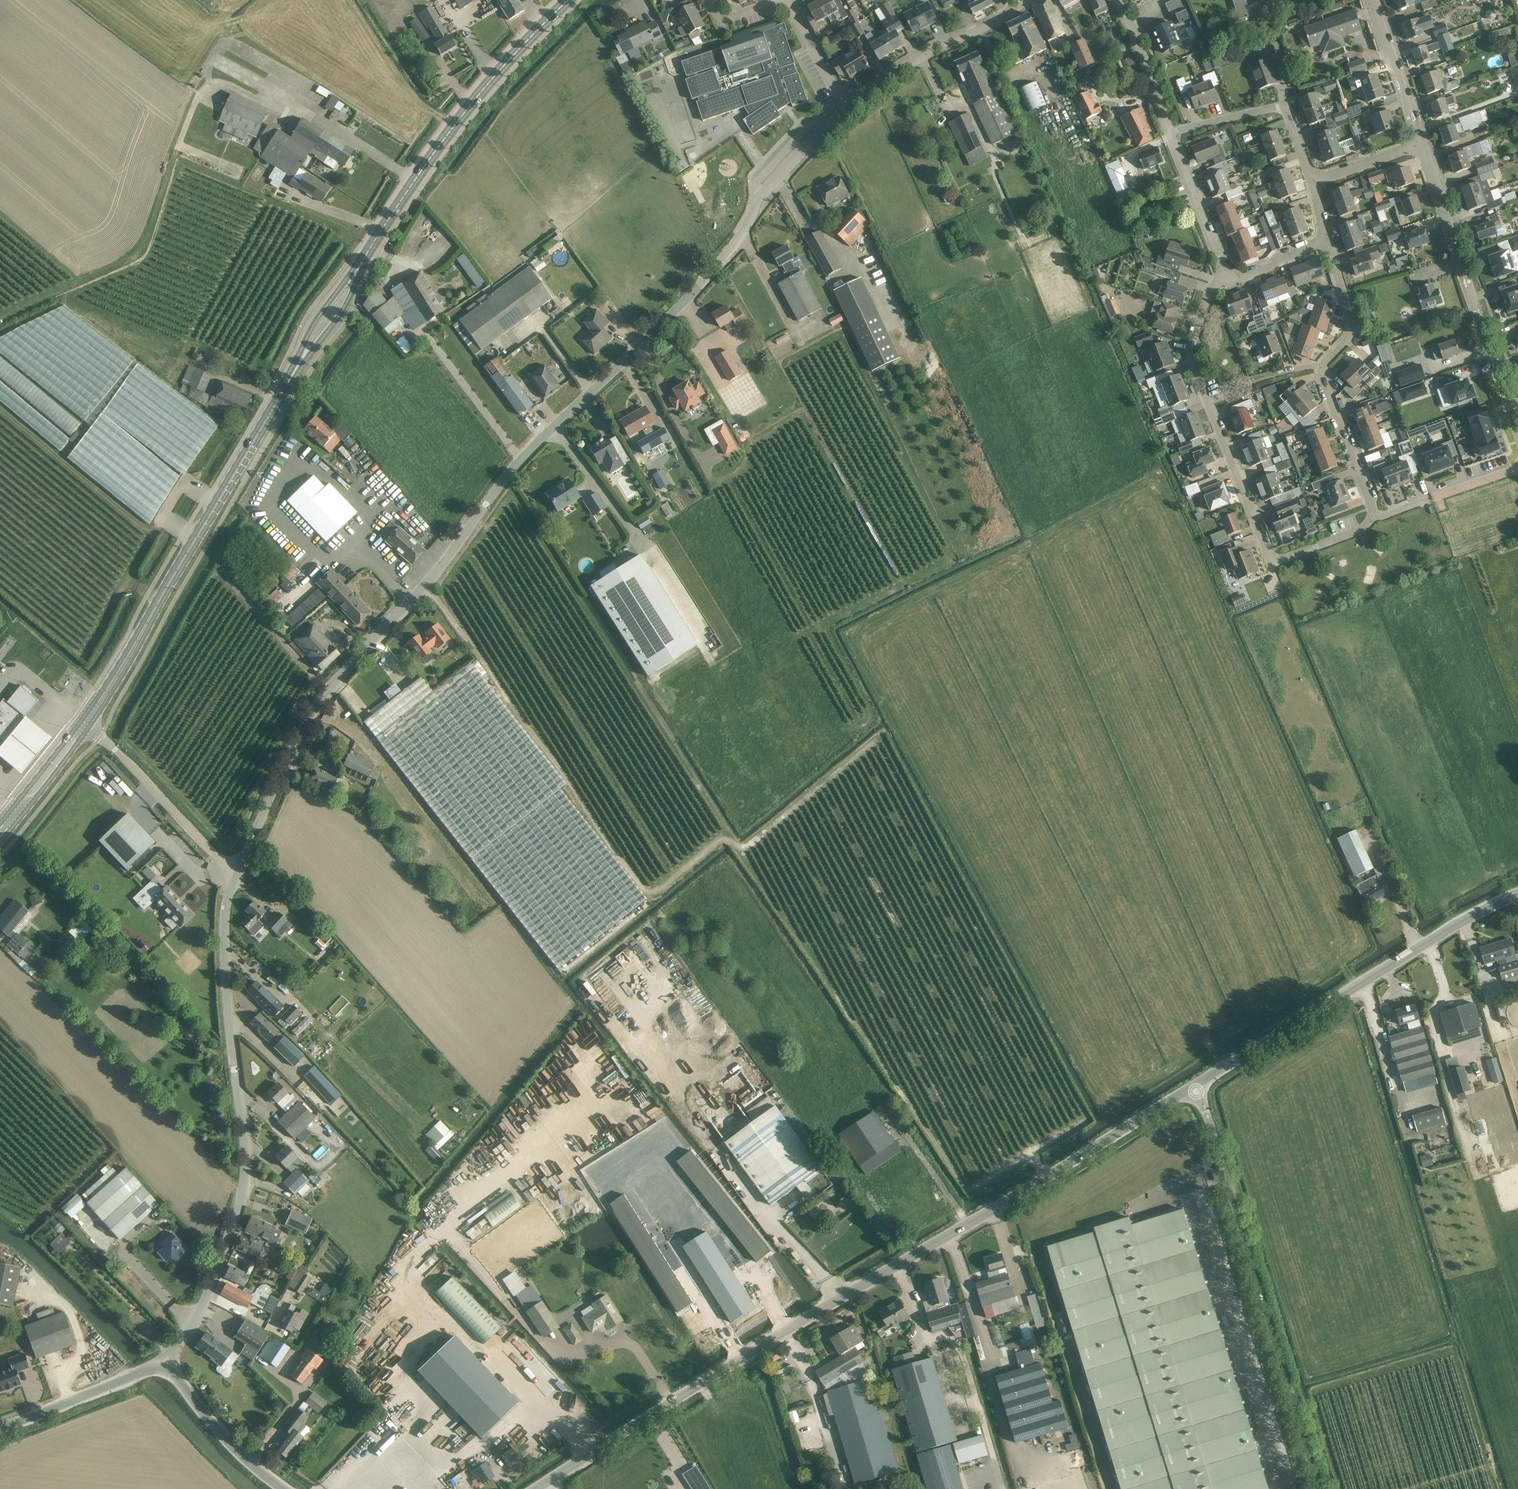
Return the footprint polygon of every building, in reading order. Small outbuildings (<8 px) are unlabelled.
[(460,9),(476,0),(455,0),(460,9)] [(517,0),(496,0),(509,21),(524,11),(517,0)] [(828,16),(834,13),(837,19),(841,17),(843,19),(848,16),(853,25),(854,24),(847,13),(839,0),(833,0),(832,0),(820,0),(819,1),(828,16)] [(853,0),(846,0),(851,9),(856,6),(852,0),(853,0)] [(969,6),(973,15),(983,10),(978,0),(966,0),(969,6)] [(983,10),(994,4),(992,0),(978,0),(983,10)] [(1032,7),(1036,17),(1037,17),(1048,41),(1065,34),(1050,0),(1047,0),(1032,7)] [(1095,10),(1107,5),(1104,0),(1090,0),(1095,10)] [(1186,7),(1183,0),(1174,0),(1165,4),(1170,14),(1172,13),(1186,7)] [(1239,20),(1262,13),(1259,4),(1248,7),(1245,0),(1233,0),(1239,20)] [(1412,0),(1394,0),(1396,4),(1398,3),(1400,10),(1414,5),(1412,0)] [(1421,3),(1424,11),(1438,6),(1435,0),(1430,0),(1421,3)] [(828,16),(819,1),(808,7),(811,14),(809,15),(811,19),(808,21),(815,32),(825,27),(821,20),(828,16)] [(928,2),(904,14),(913,32),(937,20),(928,2)] [(882,38),(891,53),(904,45),(897,33),(904,29),(888,3),(880,8),(887,19),(882,22),(889,34),(882,38)] [(692,40),(701,36),(702,35),(698,29),(704,26),(693,4),(683,10),(681,6),(675,10),(677,13),(683,25),(679,28),(679,30),(682,36),(684,36),(688,34),(689,34),(692,40)] [(448,37),(430,7),(419,14),(427,27),(430,25),(433,30),(432,31),(439,42),(434,45),(440,55),(456,46),(450,36),(448,37)] [(1186,7),(1172,13),(1177,24),(1191,18),(1186,7)] [(847,13),(854,24),(860,21),(853,10),(847,13)] [(1344,46),(1341,37),(1361,30),(1354,10),(1298,30),(1304,47),(1310,46),(1311,49),(1319,46),(1321,54),(1344,46)] [(1007,25),(1012,36),(1024,61),(1047,50),(1029,14),(1007,25)] [(1403,26),(1401,28),(1404,34),(1406,35),(1408,40),(1423,35),(1421,31),(1432,27),(1429,17),(1418,21),(1417,20),(1403,25),(1403,26)] [(416,18),(409,23),(422,42),(430,37),(416,18)] [(655,20),(647,25),(646,21),(631,29),(632,30),(618,37),(621,42),(616,44),(621,54),(654,38),(655,41),(664,37),(655,20)] [(777,26),(776,21),(729,37),(732,44),(721,48),(682,62),(687,77),(689,76),(690,78),(686,80),(693,100),(698,98),(699,101),(697,102),(703,121),(744,107),(750,116),(743,120),(753,135),(782,116),(778,111),(791,102),(793,107),(808,102),(798,73),(797,73),(794,64),(795,64),(788,44),(785,35),(788,34),(785,23),(777,26)] [(860,21),(854,24),(853,25),(853,26),(851,27),(857,39),(865,34),(858,22),(860,22),(860,21)] [(1172,25),(1171,23),(1154,31),(1153,31),(1154,34),(1155,38),(1156,38),(1157,41),(1159,45),(1159,44),(1160,46),(1160,47),(1161,50),(1162,50),(1163,53),(1164,53),(1163,52),(1170,49),(1171,49),(1173,48),(1181,44),(1181,45),(1180,41),(1176,32),(1174,28),(1173,25),(1172,25)] [(1445,24),(1432,29),(1435,37),(1448,33),(1445,24)] [(891,53),(882,38),(877,42),(871,32),(865,36),(880,60),(891,53)] [(1448,33),(1437,37),(1439,42),(1442,49),(1443,53),(1454,49),(1448,33)] [(704,42),(701,36),(692,40),(694,45),(696,45),(704,42)] [(1084,39),(1070,46),(1080,70),(1095,63),(1084,39)] [(1278,42),(1267,46),(1272,61),(1284,56),(1278,42)] [(1425,46),(1412,51),(1417,66),(1430,61),(1428,54),(1436,51),(1442,49),(1439,42),(1434,44),(1425,47),(1425,46)] [(955,62),(960,74),(959,74),(972,105),(973,104),(992,145),(1017,133),(998,93),(985,63),(983,63),(978,52),(955,62)] [(839,59),(838,58),(831,62),(840,78),(848,74),(851,78),(869,67),(861,53),(847,61),(844,56),(839,59)] [(1517,66),(1517,53),(1508,56),(1512,68),(1517,66)] [(1130,58),(1122,61),(1130,80),(1138,76),(1130,58)] [(1213,60),(1216,68),(1222,66),(1219,58),(1213,60)] [(1364,58),(1348,64),(1352,76),(1368,70),(1364,58)] [(1269,59),(1250,66),(1256,83),(1257,83),(1259,89),(1277,83),(1269,59)] [(628,62),(621,66),(628,78),(635,74),(628,62)] [(1213,69),(1209,62),(1203,64),(1207,72),(1213,69)] [(1458,80),(1449,83),(1447,78),(1443,80),(1440,70),(1421,77),(1427,94),(1443,89),(1445,94),(1451,91),(1451,90),(1460,87),(1458,80)] [(1376,75),(1370,77),(1368,71),(1347,78),(1352,91),(1362,88),(1368,103),(1384,97),(1376,75)] [(1198,86),(1206,105),(1218,100),(1213,87),(1219,84),(1214,72),(1203,77),(1205,83),(1198,86)] [(1206,105),(1198,86),(1193,88),(1191,81),(1186,83),(1184,78),(1176,81),(1181,93),(1188,90),(1195,109),(1206,105)] [(1336,79),(1322,84),(1325,93),(1339,88),(1336,79)] [(1036,82),(1020,89),(1030,112),(1047,105),(1036,82)] [(319,86),(316,92),(326,98),(329,92),(319,86)] [(1089,91),(1075,98),(1080,109),(1077,111),(1085,127),(1092,123),(1089,118),(1102,111),(1098,103),(1095,105),(1089,91)] [(222,115),(219,121),(225,124),(222,131),(245,141),(248,134),(255,138),(268,110),(231,93),(221,115),(222,115)] [(1304,112),(1321,106),(1316,93),(1300,99),(1300,100),(1299,102),(1301,106),(1303,107),(1304,112)] [(324,108),(338,112),(342,101),(328,96),(324,108)] [(1444,99),(1430,104),(1433,112),(1431,112),(1433,118),(1435,118),(1436,119),(1449,114),(1447,107),(1455,104),(1453,97),(1444,100),(1444,99)] [(1366,111),(1363,103),(1346,109),(1349,117),(1366,111)] [(1321,106),(1304,112),(1309,125),(1325,120),(1323,113),(1330,111),(1328,104),(1321,107),(1321,106)] [(1142,107),(1117,119),(1124,134),(1127,132),(1132,141),(1135,140),(1138,147),(1153,140),(1149,132),(1152,131),(1144,115),(1146,114),(1142,107)] [(1389,111),(1377,115),(1376,110),(1362,115),(1365,124),(1371,122),(1376,135),(1395,128),(1389,111)] [(1345,111),(1333,115),(1336,123),(1348,119),(1345,111)] [(1484,126),(1479,112),(1459,119),(1460,123),(1454,126),(1454,125),(1440,130),(1443,138),(1442,138),(1441,139),(1443,145),(1444,145),(1445,145),(1445,146),(1459,141),(1457,134),(1470,129),(1470,131),(1484,126)] [(968,114),(949,123),(964,155),(965,155),(970,166),(988,158),(983,147),(983,146),(968,114)] [(301,165),(309,154),(334,169),(338,163),(344,166),(353,151),(302,119),(290,138),(278,130),(260,158),(275,167),(286,174),(293,178),(301,165)] [(1336,123),(1337,128),(1349,124),(1348,119),(1336,123)] [(1338,142),(1336,137),(1339,136),(1334,123),(1320,129),(1322,134),(1316,136),(1321,149),(1338,142)] [(1265,149),(1282,143),(1277,131),(1261,137),(1265,149)] [(1358,136),(1351,138),(1356,152),(1362,150),(1358,136)] [(1215,165),(1226,161),(1220,145),(1217,146),(1214,138),(1192,147),(1198,163),(1212,158),(1215,165)] [(1340,150),(1338,142),(1321,149),(1325,162),(1346,155),(1344,149),(1340,150)] [(1455,173),(1470,168),(1467,159),(1483,154),(1479,142),(1471,146),(1463,149),(1464,152),(1449,157),(1455,173)] [(1282,143),(1265,149),(1270,161),(1286,155),(1282,143)] [(1143,170),(1163,162),(1158,147),(1138,155),(1143,170)] [(1242,153),(1243,157),(1251,154),(1258,151),(1257,148),(1242,153)] [(1242,153),(1240,149),(1234,151),(1236,157),(1241,155),(1242,155),(1242,153)] [(148,154),(145,163),(158,167),(161,159),(148,154)] [(1481,163),(1475,165),(1478,175),(1496,169),(1492,156),(1480,160),(1481,163)] [(690,166),(686,161),(676,167),(680,172),(690,166)] [(1215,165),(1214,166),(1216,172),(1204,177),(1208,187),(1227,180),(1225,174),(1231,172),(1226,161),(1215,165)] [(301,165),(293,178),(289,184),(298,189),(299,188),(321,202),(330,188),(306,173),(299,169),(301,165)] [(1245,165),(1238,167),(1241,174),(1248,171),(1245,165)] [(1272,175),(1274,182),(1268,184),(1270,190),(1292,181),(1288,169),(1275,174),(1273,167),(1266,170),(1268,176),(1272,175)] [(1409,168),(1386,175),(1389,183),(1395,181),(1397,189),(1414,183),(1409,168)] [(1382,170),(1367,175),(1370,184),(1385,179),(1382,170)] [(1481,181),(1461,189),(1462,192),(1461,195),(1463,201),(1491,191),(1487,181),(1494,178),(1491,171),(1479,176),(1481,181)] [(839,176),(818,188),(828,207),(849,195),(839,176)] [(1227,180),(1208,187),(1212,198),(1226,193),(1228,199),(1242,193),(1240,187),(1237,188),(1235,183),(1229,186),(1227,180)] [(1297,194),(1292,181),(1270,190),(1276,187),(1281,200),(1297,194)] [(1336,204),(1356,197),(1354,191),(1350,193),(1347,186),(1331,192),(1336,204)] [(1364,194),(1372,192),(1370,186),(1362,189),(1364,194)] [(1255,188),(1248,191),(1251,200),(1258,197),(1255,188)] [(1491,191),(1463,201),(1465,206),(1468,207),(1469,211),(1486,205),(1488,211),(1504,205),(1503,204),(1507,203),(1505,197),(1494,201),(1491,191)] [(1372,192),(1364,194),(1366,200),(1374,197),(1372,192)] [(1505,194),(1507,200),(1515,198),(1513,192),(1505,194)] [(1356,197),(1336,204),(1340,217),(1356,211),(1352,199),(1356,197)] [(1416,197),(1394,205),(1396,212),(1400,226),(1410,222),(1408,217),(1422,212),(1416,197)] [(1377,213),(1391,208),(1388,200),(1374,205),(1377,213)] [(1216,208),(1220,218),(1236,211),(1232,202),(1216,208)] [(1285,221),(1270,227),(1271,232),(1303,220),(1299,208),(1283,214),(1285,221)] [(853,209),(833,231),(850,247),(870,224),(853,209)] [(1264,212),(1269,226),(1276,223),(1271,209),(1264,212)] [(1220,218),(1224,227),(1239,221),(1236,211),(1220,218)] [(1477,239),(1479,239),(1479,241),(1497,234),(1498,236),(1506,233),(1507,230),(1505,225),(1502,224),(1501,224),(1497,214),(1485,218),(1487,223),(1475,228),(1477,234),(1476,235),(1476,236),(1476,237),(1476,238),(1477,239)] [(1361,219),(1338,227),(1343,239),(1359,233),(1366,231),(1361,219)] [(1303,220),(1271,232),(1278,249),(1283,247),(1278,234),(1282,233),(1282,235),(1289,232),(1292,238),(1308,232),(1303,220)] [(1224,227),(1228,237),(1247,229),(1243,230),(1239,221),(1224,227)] [(1398,228),(1385,233),(1388,242),(1402,238),(1398,228)] [(1424,228),(1404,234),(1410,249),(1429,242),(1424,228)] [(1232,235),(1235,245),(1251,238),(1247,229),(1228,237),(1232,235)] [(821,231),(806,239),(827,277),(842,269),(821,231)] [(1359,233),(1343,239),(1347,251),(1363,246),(1361,239),(1365,238),(1363,232),(1359,233)] [(546,251),(560,240),(557,236),(543,247),(546,251)] [(1507,240),(1512,253),(1517,251),(1517,236),(1507,240)] [(1235,245),(1239,254),(1254,248),(1251,238),(1235,245)] [(1157,264),(1169,268),(1171,262),(1186,267),(1189,258),(1187,257),(1190,249),(1171,243),(1167,255),(1160,253),(1157,264)] [(1389,251),(1386,244),(1379,246),(1382,254),(1389,251)] [(780,266),(782,265),(786,272),(784,274),(787,279),(778,284),(798,321),(821,309),(798,266),(795,268),(791,260),(794,258),(787,246),(773,254),(780,266)] [(1258,258),(1256,253),(1262,250),(1260,246),(1254,248),(1239,254),(1243,264),(1258,258)] [(1376,246),(1354,253),(1356,259),(1351,261),(1356,275),(1374,269),(1371,262),(1381,258),(1376,246)] [(1515,272),(1508,251),(1489,257),(1492,265),(1490,265),(1492,271),(1494,271),(1496,278),(1499,277),(1499,280),(1506,277),(1505,275),(1515,272)] [(484,283),(464,254),(456,260),(477,288),(484,283)] [(1410,263),(1407,256),(1395,260),(1398,267),(1410,263)] [(537,272),(545,266),(539,258),(531,264),(537,272)] [(1319,258),(1304,263),(1311,282),(1325,276),(1319,258)] [(1311,282),(1304,263),(1290,269),(1297,287),(1311,282)] [(1187,288),(1169,282),(1172,272),(1156,266),(1153,274),(1169,279),(1166,287),(1161,286),(1158,293),(1164,295),(1164,296),(1183,302),(1187,288)] [(469,313),(459,320),(452,325),(475,356),(552,298),(529,267),(488,297),(486,294),(466,309),(469,313)] [(1100,277),(1096,267),(1090,270),(1093,279),(1100,277)] [(435,297),(420,272),(390,291),(394,297),(387,303),(375,289),(363,306),(388,335),(405,324),(406,325),(408,324),(412,331),(442,312),(437,305),(442,301),(439,296),(435,297)] [(1271,279),(1278,297),(1280,302),(1291,297),(1297,295),(1290,279),(1285,281),(1284,278),(1277,280),(1276,277),(1271,279)] [(872,372),(900,359),(862,278),(834,291),(872,372)] [(1278,297),(1271,279),(1266,281),(1267,284),(1260,287),(1262,291),(1256,293),(1262,309),(1268,307),(1266,302),(1278,297)] [(1323,291),(1320,283),(1314,285),(1316,293),(1323,291)] [(1442,303),(1438,289),(1434,290),(1432,283),(1419,288),(1421,295),(1417,296),(1420,303),(1423,302),(1425,308),(1442,303)] [(1501,292),(1508,313),(1517,309),(1517,286),(1501,292)] [(1245,290),(1238,293),(1238,295),(1225,300),(1229,310),(1228,310),(1229,315),(1231,315),(1231,316),(1252,308),(1245,290)] [(1309,304),(1306,296),(1299,299),(1302,306),(1309,304)] [(1318,297),(1312,312),(1330,318),(1335,304),(1318,297)] [(1116,299),(1106,304),(1112,317),(1122,313),(1116,299)] [(1163,304),(1155,301),(1151,313),(1157,315),(1153,327),(1172,333),(1177,320),(1171,318),(1172,315),(1175,307),(1163,303),(1163,304)] [(724,325),(728,331),(737,326),(738,328),(747,323),(739,309),(731,314),(727,306),(713,315),(721,327),(724,325)] [(611,339),(602,329),(609,323),(596,309),(582,322),(591,331),(581,341),(594,355),(611,339)] [(1303,324),(1302,324),(1325,332),(1330,318),(1312,312),(1307,325),(1303,324)] [(840,314),(829,320),(832,326),(844,320),(840,314)] [(1261,314),(1253,317),(1258,330),(1266,327),(1261,314)] [(1286,322),(1280,324),(1282,330),(1288,328),(1286,322)] [(1278,330),(1276,324),(1267,328),(1269,333),(1278,330)] [(1302,324),(1297,338),(1315,344),(1320,331),(1325,333),(1325,332),(1302,324)] [(1165,342),(1153,347),(1152,343),(1154,342),(1150,332),(1143,335),(1141,329),(1133,332),(1139,348),(1145,346),(1146,349),(1145,350),(1154,372),(1174,364),(1165,342)] [(1275,335),(1271,336),(1270,334),(1267,335),(1267,334),(1264,335),(1263,338),(1263,339),(1258,341),(1264,358),(1281,352),(1275,335)] [(1315,344),(1297,338),(1292,352),(1310,359),(1315,344)] [(1436,361),(1443,359),(1443,360),(1460,354),(1455,340),(1438,346),(1440,351),(1433,353),(1436,361)] [(1377,347),(1382,363),(1392,360),(1386,344),(1377,347)] [(206,351),(203,358),(212,361),(214,354),(206,351)] [(730,381),(742,374),(728,351),(716,358),(730,381)] [(71,435),(82,422),(0,358),(0,379),(71,435)] [(497,358),(484,368),(519,415),(532,406),(497,358)] [(1349,368),(1361,381),(1362,380),(1367,385),(1381,371),(1372,362),(1367,367),(1359,359),(1349,368)] [(1388,363),(1381,365),(1386,379),(1392,377),(1388,363)] [(1397,372),(1401,385),(1426,377),(1421,364),(1397,372)] [(227,413),(230,405),(245,411),(253,394),(223,381),(216,398),(204,393),(212,376),(189,365),(181,383),(183,384),(180,391),(189,395),(189,397),(207,408),(208,405),(220,411),(221,410),(227,413)] [(544,365),(528,377),(543,399),(560,387),(544,365)] [(1361,381),(1349,368),(1341,376),(1349,384),(1343,390),(1353,399),(1362,391),(1357,386),(1361,381)] [(1165,380),(1163,374),(1147,381),(1150,388),(1158,385),(1159,389),(1163,388),(1165,394),(1185,387),(1180,374),(1165,380)] [(1446,387),(1438,390),(1440,399),(1449,396),(1452,406),(1458,404),(1459,406),(1466,403),(1465,401),(1476,398),(1472,386),(1470,387),(1467,379),(1463,381),(1462,380),(1459,381),(1460,382),(1446,387)] [(704,393),(698,384),(693,387),(692,385),(691,386),(689,382),(687,384),(686,382),(677,387),(677,389),(675,390),(678,396),(671,399),(677,409),(683,405),(688,413),(694,410),(694,411),(697,410),(696,408),(702,405),(697,397),(704,393)] [(1400,391),(1404,402),(1427,394),(1423,383),(1400,391)] [(1274,385),(1263,389),(1265,396),(1277,392),(1274,385)] [(1292,411),(1311,395),(1308,392),(1306,394),(1301,388),(1298,390),(1294,385),(1279,397),(1292,411)] [(1161,418),(1173,413),(1178,411),(1175,405),(1189,399),(1185,387),(1165,394),(1168,401),(1164,403),(1166,407),(1158,410),(1161,418)] [(1311,395),(1292,411),(1292,412),(1291,412),(1304,428),(1317,423),(1315,419),(1320,415),(1315,409),(1317,407),(1312,401),(1315,399),(1311,395)] [(1237,405),(1239,411),(1231,415),(1238,433),(1253,427),(1246,409),(1254,406),(1251,399),(1237,405)] [(1341,410),(1347,408),(1344,400),(1339,403),(1341,410)] [(1373,416),(1390,409),(1388,405),(1388,403),(1376,407),(1376,410),(1371,412),(1369,406),(1353,412),(1357,422),(1373,416)] [(628,436),(642,429),(647,437),(636,443),(643,455),(670,439),(664,428),(654,433),(649,424),(653,422),(645,407),(620,421),(628,436)] [(1485,407),(1466,414),(1470,425),(1488,418),(1489,418),(1485,407)] [(1183,431),(1201,424),(1196,412),(1178,419),(1183,431)] [(1173,413),(1161,418),(1164,424),(1176,420),(1173,413)] [(315,416),(303,430),(322,447),(322,446),(327,450),(329,452),(341,439),(344,442),(352,434),(341,421),(332,431),(315,416)] [(1357,422),(1361,432),(1377,426),(1373,416),(1357,422)] [(1488,418),(1470,425),(1473,435),(1492,429),(1488,418)] [(726,455),(738,448),(724,423),(713,430),(726,455)] [(1201,424),(1183,431),(1187,442),(1178,446),(1180,453),(1194,448),(1191,441),(1205,435),(1201,424)] [(1278,432),(1274,426),(1268,430),(1272,436),(1278,432)] [(1361,432),(1365,441),(1386,433),(1384,429),(1379,431),(1377,426),(1361,432)] [(1310,444),(1326,438),(1322,428),(1307,434),(1310,444)] [(1492,429),(1473,435),(1477,445),(1495,439),(1492,429)] [(1415,436),(1413,430),(1406,432),(1409,438),(1415,436)] [(1384,445),(1380,435),(1386,433),(1365,441),(1368,451),(1384,445)] [(610,446),(607,441),(605,437),(589,447),(599,464),(602,463),(609,474),(631,461),(622,447),(615,451),(611,446),(610,446)] [(1290,452),(1294,450),(1289,437),(1285,439),(1290,452)] [(1246,457),(1267,449),(1262,438),(1243,445),(1245,450),(1243,451),(1246,457)] [(1310,444),(1314,453),(1330,447),(1326,438),(1310,444)] [(1496,439),(1495,439),(1477,445),(1480,455),(1486,453),(1487,455),(1494,453),(1493,451),(1499,449),(1496,439)] [(1401,463),(1393,467),(1401,485),(1413,481),(1408,468),(1418,464),(1415,454),(1409,440),(1398,444),(1403,456),(1399,457),(1401,463)] [(1433,447),(1442,470),(1454,465),(1450,454),(1456,451),(1452,440),(1433,447)] [(1314,453),(1318,463),(1334,457),(1330,447),(1314,453)] [(1430,474),(1442,470),(1433,447),(1415,454),(1418,464),(1419,465),(1425,463),(1430,474)] [(1209,448),(1193,454),(1196,461),(1187,464),(1193,478),(1207,472),(1205,465),(1214,461),(1209,448)] [(1267,449),(1246,457),(1248,462),(1249,462),(1251,467),(1271,459),(1267,449)] [(1294,450),(1290,452),(1294,461),(1298,460),(1294,450)] [(1275,465),(1283,462),(1281,456),(1273,459),(1275,465)] [(1334,457),(1318,463),(1322,473),(1337,467),(1334,457)] [(1283,462),(1275,465),(1277,471),(1292,466),(1290,460),(1283,462)] [(1298,460),(1294,461),(1297,471),(1302,469),(1300,465),(1298,460)] [(1387,469),(1385,463),(1373,467),(1378,480),(1385,477),(1390,490),(1401,485),(1393,467),(1387,469)] [(1259,491),(1280,483),(1276,472),(1256,480),(1258,485),(1257,485),(1259,491)] [(314,475),(286,501),(326,543),(357,512),(329,483),(325,487),(314,475)] [(669,484),(664,475),(655,480),(660,489),(669,484)] [(1328,485),(1326,478),(1312,484),(1315,491),(1318,489),(1320,494),(1325,492),(1328,498),(1347,490),(1342,479),(1328,485)] [(568,479),(546,493),(558,510),(579,497),(568,479)] [(1223,482),(1203,489),(1206,496),(1205,497),(1211,511),(1229,504),(1224,492),(1227,491),(1223,482)] [(1197,483),(1185,487),(1189,497),(1201,492),(1197,483)] [(1280,483),(1259,491),(1261,497),(1263,496),(1265,501),(1280,495),(1283,502),(1302,494),(1300,488),(1284,494),(1280,483)] [(1339,512),(1337,506),(1351,501),(1347,490),(1328,498),(1330,503),(1323,506),(1325,510),(1322,511),(1325,518),(1339,512)] [(597,493),(584,501),(593,516),(606,507),(597,493)] [(651,500),(646,504),(649,508),(654,505),(651,500)] [(1279,513),(1271,516),(1277,532),(1296,525),(1291,513),(1298,510),(1294,500),(1276,507),(1279,513)] [(1226,529),(1210,535),(1213,541),(1215,547),(1223,543),(1221,538),(1241,530),(1234,513),(1221,518),(1226,529)] [(647,516),(637,523),(641,529),(651,522),(647,516)] [(1311,518),(1304,521),(1308,531),(1306,532),(1307,535),(1317,532),(1311,518)] [(398,527),(397,528),(390,522),(379,535),(386,541),(385,542),(412,565),(425,550),(398,527)] [(1226,569),(1233,567),(1238,579),(1247,576),(1248,576),(1249,576),(1249,575),(1256,572),(1251,560),(1253,559),(1250,550),(1239,555),(1236,548),(1220,554),(1226,569)] [(697,645),(640,555),(590,586),(647,677),(697,645)] [(330,570),(316,583),(357,625),(370,612),(330,570)] [(1243,593),(1232,598),(1236,607),(1247,602),(1243,593)] [(313,624),(294,640),(322,671),(339,654),(313,624)] [(438,648),(449,639),(438,624),(427,633),(429,637),(423,642),(418,636),(409,643),(426,665),(434,658),(430,652),(431,651),(428,648),(434,643),(438,648)] [(363,722),(471,858),(557,969),(646,899),(559,789),(566,784),(470,662),(433,692),(421,677),(363,722)] [(439,683),(434,677),(428,682),(433,688),(439,683)] [(0,703),(0,740),(3,742),(8,736),(10,738),(27,718),(25,717),(38,701),(20,686),(7,702),(3,699),(0,703)] [(0,751),(0,758),(21,775),(51,738),(27,718),(0,751)] [(349,754),(344,765),(376,780),(380,772),(372,769),(374,766),(349,754)] [(340,793),(344,783),(343,780),(316,768),(311,780),(333,789),(340,793)] [(98,841),(126,870),(155,842),(127,813),(98,841)] [(1356,830),(1337,839),(1354,877),(1374,868),(1356,830)] [(1383,882),(1379,874),(1356,886),(1361,895),(1363,894),(1364,897),(1367,902),(1375,898),(1375,899),(1376,899),(1376,900),(1378,900),(1379,900),(1380,900),(1381,899),(1382,898),(1383,897),(1383,896),(1383,895),(1383,894),(1390,890),(1385,881),(1383,882)] [(192,914),(166,887),(153,899),(169,916),(164,921),(172,929),(177,924),(179,927),(192,914)] [(38,893),(29,897),(33,907),(43,903),(38,893)] [(12,931),(28,911),(14,900),(0,917),(2,919),(0,921),(0,929),(12,939),(7,945),(25,959),(34,948),(35,944),(30,940),(28,942),(17,933),(16,934),(12,931)] [(241,924),(248,931),(254,936),(264,926),(258,920),(266,912),(254,901),(245,910),(250,915),(241,924)] [(276,932),(281,937),(289,929),(284,924),(287,921),(279,913),(267,925),(275,933),(276,932)] [(80,922),(69,933),(78,943),(90,931),(80,922)] [(319,939),(315,944),(321,950),(325,944),(319,939)] [(1510,956),(1515,955),(1510,939),(1480,948),(1484,964),(1498,960),(1500,967),(1498,968),(1502,980),(1505,979),(1508,989),(1517,986),(1517,962),(1507,965),(1505,958),(1510,956)] [(256,981),(247,991),(257,1000),(256,1001),(273,1017),(283,1006),(267,990),(266,990),(256,981)] [(1474,1003),(1440,1013),(1448,1037),(1481,1026),(1474,1003)] [(293,1005),(281,1017),(289,1025),(301,1013),(293,1005)] [(1410,1030),(1388,1037),(1402,1082),(1404,1082),(1407,1092),(1432,1085),(1437,1083),(1438,1083),(1435,1073),(1436,1073),(1422,1027),(1418,1028),(1416,1020),(1419,1019),(1415,1005),(1410,1007),(1409,1006),(1409,1007),(1407,1008),(1406,1007),(1406,1008),(1396,1011),(1400,1025),(1407,1023),(1410,1030)] [(304,1056),(278,1032),(279,1031),(269,1022),(269,1023),(259,1013),(250,1023),(260,1032),(259,1033),(294,1067),(304,1056)] [(297,1035),(308,1021),(302,1017),(292,1031),(297,1035)] [(314,1066),(303,1076),(330,1105),(341,1095),(314,1066)] [(1463,1066),(1449,1071),(1456,1095),(1471,1090),(1463,1066)] [(290,1096),(288,1093),(277,1083),(267,1093),(269,1095),(267,1098),(273,1104),(276,1102),(287,1113),(277,1122),(294,1139),(315,1118),(299,1101),(292,1094),(290,1096)] [(809,1203),(834,1185),(770,1097),(758,1105),(765,1114),(725,1143),(770,1205),(797,1186),(809,1203)] [(650,1106),(623,1126),(629,1135),(656,1115),(650,1106)] [(1410,1117),(1416,1133),(1444,1122),(1438,1106),(1410,1117)] [(838,1133),(860,1166),(866,1175),(901,1152),(895,1143),(873,1111),(838,1133)] [(433,1142),(425,1150),(438,1164),(444,1158),(437,1151),(454,1134),(451,1130),(444,1137),(434,1127),(426,1135),(433,1142)] [(593,1128),(580,1138),(586,1147),(600,1137),(593,1128)] [(298,1169),(304,1163),(287,1145),(275,1157),(286,1168),(287,1168),(292,1173),(283,1183),(295,1195),(309,1181),(297,1169),(298,1168),(298,1169)] [(693,1149),(678,1160),(683,1167),(698,1156),(693,1149)] [(541,1194),(558,1185),(551,1171),(552,1171),(542,1152),(528,1160),(535,1174),(532,1176),(541,1194)] [(1422,1167),(1432,1164),(1430,1154),(1420,1157),(1422,1167)] [(698,1156),(683,1167),(686,1171),(701,1161),(698,1156)] [(701,1161),(686,1171),(691,1177),(706,1167),(701,1161)] [(83,1195),(88,1201),(86,1203),(119,1240),(158,1204),(126,1168),(117,1175),(108,1164),(100,1171),(104,1175),(83,1195)] [(706,1167),(691,1177),(695,1183),(709,1172),(706,1167)] [(709,1172),(695,1183),(699,1188),(713,1177),(709,1172)] [(713,1177),(699,1188),(703,1194),(717,1183),(713,1177)] [(717,1183),(703,1194),(708,1200),(722,1189),(717,1183)] [(722,1189),(708,1200),(714,1207),(728,1197),(722,1189)] [(77,1194),(62,1208),(66,1213),(82,1199),(77,1194)] [(728,1197),(714,1207),(718,1213),(732,1202),(728,1197)] [(619,1198),(607,1206),(612,1213),(624,1205),(619,1198)] [(732,1202),(718,1213),(723,1220),(737,1209),(732,1202)] [(624,1205),(612,1213),(616,1219),(628,1210),(624,1205)] [(737,1209),(723,1220),(728,1226),(742,1215),(737,1209)] [(1220,1329),(1183,1209),(1132,1224),(1129,1216),(1094,1227),(1096,1231),(1047,1246),(1121,1488),(1269,1488),(1220,1329)] [(292,1210),(285,1225),(305,1234),(312,1219),(292,1210)] [(628,1210),(616,1219),(620,1225),(632,1216),(628,1210)] [(742,1215),(728,1226),(735,1234),(748,1223),(742,1215)] [(632,1216),(620,1225),(623,1230),(635,1221),(632,1216)] [(281,1232),(274,1229),(275,1227),(252,1217),(246,1228),(254,1232),(254,1233),(268,1239),(267,1242),(275,1246),(281,1232)] [(635,1221),(623,1230),(627,1236),(640,1227),(635,1221)] [(748,1223),(735,1234),(741,1242),(754,1231),(748,1223)] [(51,1229),(46,1224),(41,1230),(46,1234),(51,1229)] [(640,1227),(627,1236),(631,1241),(644,1232),(640,1227)] [(754,1231),(741,1242),(745,1248),(759,1237),(754,1231)] [(48,1244),(58,1254),(70,1243),(60,1232),(48,1244)] [(644,1232),(631,1241),(635,1248),(648,1238),(644,1232)] [(707,1232),(684,1246),(688,1254),(711,1238),(707,1232)] [(165,1247),(159,1252),(166,1259),(168,1257),(174,1258),(176,1260),(181,1254),(180,1253),(185,1249),(172,1234),(162,1243),(165,1247)] [(257,1238),(255,1242),(241,1236),(236,1249),(258,1260),(264,1247),(265,1245),(267,1246),(268,1244),(257,1238)] [(759,1237),(745,1248),(751,1255),(765,1244),(759,1237)] [(648,1238),(635,1248),(640,1255),(653,1246),(648,1238)] [(711,1238),(688,1254),(693,1262),(716,1246),(711,1238)] [(765,1244),(751,1255),(756,1262),(770,1251),(765,1244)] [(653,1246),(640,1255),(645,1263),(659,1254),(653,1246)] [(716,1246),(693,1262),(698,1269),(721,1254),(716,1246)] [(990,1272),(998,1270),(999,1275),(975,1283),(986,1319),(1019,1309),(1008,1273),(1007,1273),(1005,1268),(1006,1268),(1002,1253),(986,1258),(990,1272)] [(659,1254),(645,1263),(650,1270),(663,1260),(659,1254)] [(721,1254),(698,1269),(704,1278),(725,1261),(721,1254)] [(243,1273),(229,1266),(224,1277),(244,1287),(249,1276),(249,1275),(255,1263),(249,1260),(243,1273)] [(663,1260),(650,1270),(654,1276),(667,1266),(663,1260)] [(725,1261),(704,1278),(708,1286),(730,1269),(725,1261)] [(13,1307),(21,1267),(0,1263),(0,1304),(13,1307)] [(297,1271),(290,1281),(288,1286),(301,1295),(312,1279),(306,1275),(309,1270),(301,1265),(297,1271)] [(667,1266),(654,1276),(659,1284),(672,1274),(667,1266)] [(290,1281),(297,1271),(293,1269),(286,1279),(290,1281)] [(730,1269),(708,1286),(713,1294),(735,1277),(730,1269)] [(672,1274),(659,1284),(663,1291),(677,1281),(672,1274)] [(452,1276),(435,1293),(483,1344),(501,1327),(452,1276)] [(735,1277),(713,1294),(718,1301),(740,1284),(735,1277)] [(929,1294),(931,1300),(923,1302),(933,1333),(958,1325),(962,1339),(967,1337),(957,1303),(946,1307),(945,1302),(948,1301),(941,1278),(933,1281),(933,1282),(927,1284),(930,1293),(929,1294)] [(677,1281),(663,1291),(668,1299),(683,1289),(677,1281)] [(247,1308),(250,1303),(264,1310),(271,1296),(270,1295),(271,1293),(271,1289),(269,1287),(266,1285),(262,1285),(258,1287),(253,1297),(226,1283),(220,1293),(247,1308)] [(327,1296),(332,1288),(325,1284),(320,1292),(327,1296)] [(740,1284),(718,1301),(722,1308),(745,1292),(740,1284)] [(542,1301),(531,1285),(515,1296),(526,1312),(542,1301)] [(683,1289),(668,1299),(672,1305),(687,1295),(683,1289)] [(745,1292),(722,1308),(731,1322),(755,1308),(745,1292)] [(596,1309),(582,1318),(590,1331),(598,1326),(602,1332),(608,1328),(609,1329),(622,1321),(606,1295),(593,1304),(596,1309)] [(687,1295),(672,1305),(677,1313),(692,1303),(687,1295)] [(880,1335),(894,1327),(910,1318),(899,1299),(879,1311),(886,1322),(876,1328),(880,1335)] [(542,1301),(526,1312),(544,1338),(559,1328),(542,1301)] [(957,1303),(967,1337),(977,1334),(971,1313),(961,1316),(957,1303)] [(308,1313),(301,1309),(291,1304),(279,1325),(292,1332),(294,1328),(299,1330),(308,1313)] [(64,1312),(55,1315),(52,1308),(36,1314),(39,1321),(25,1326),(36,1358),(75,1344),(64,1312)] [(1067,1316),(1066,1316),(1065,1316),(1065,1315),(1064,1316),(1063,1316),(1062,1316),(1061,1317),(1061,1318),(1061,1319),(1060,1320),(1061,1320),(1061,1321),(1061,1322),(1062,1323),(1063,1323),(1063,1324),(1064,1324),(1065,1324),(1066,1324),(1067,1323),(1068,1322),(1069,1321),(1069,1320),(1069,1319),(1069,1318),(1068,1318),(1068,1317),(1067,1316)] [(245,1319),(244,1321),(234,1337),(245,1344),(240,1353),(253,1361),(269,1334),(245,1319)] [(571,1323),(563,1329),(574,1346),(583,1340),(571,1323)] [(856,1347),(855,1346),(863,1341),(854,1325),(832,1338),(841,1354),(842,1355),(816,1371),(824,1385),(828,1391),(828,1392),(824,1395),(830,1415),(835,1415),(855,1484),(899,1471),(882,1414),(879,1415),(869,1379),(863,1362),(864,1361),(856,1347)] [(235,1369),(231,1366),(238,1356),(207,1332),(196,1347),(219,1365),(216,1368),(217,1371),(226,1378),(228,1378),(235,1369)] [(455,1336),(418,1371),(481,1438),(517,1402),(455,1336)] [(271,1337),(259,1355),(278,1368),(290,1349),(271,1337)] [(513,1341),(505,1348),(521,1364),(528,1356),(513,1341)] [(302,1360),(290,1376),(301,1384),(314,1367),(316,1369),(323,1360),(307,1348),(300,1358),(302,1360)] [(1035,1365),(1030,1349),(1016,1353),(1021,1369),(1030,1366),(1035,1365)] [(896,1368),(892,1369),(917,1452),(958,1440),(933,1357),(916,1362),(913,1351),(893,1357),(896,1368)] [(13,1388),(13,1387),(21,1384),(17,1372),(30,1367),(25,1354),(8,1360),(12,1369),(0,1373),(0,1392),(7,1389),(7,1390),(13,1388)] [(1053,1403),(1041,1363),(1035,1365),(1030,1366),(1021,1369),(996,1376),(1012,1429),(1016,1443),(1069,1427),(1061,1400),(1053,1403)] [(383,1372),(371,1385),(382,1395),(394,1382),(383,1372)] [(313,1393),(305,1403),(316,1411),(324,1401),(313,1393)] [(798,1411),(809,1450),(825,1445),(813,1406),(798,1411)] [(286,1458),(304,1436),(310,1429),(303,1423),(308,1417),(297,1408),(282,1428),(289,1434),(276,1450),(286,1458)] [(694,1464),(696,1463),(680,1431),(669,1437),(667,1432),(657,1438),(671,1466),(660,1472),(669,1488),(707,1488),(694,1464)] [(501,1443),(494,1448),(499,1453),(505,1448),(501,1443)] [(917,1454),(928,1488),(963,1488),(950,1445),(917,1454)] [(485,1463),(471,1471),(476,1479),(479,1477),(483,1483),(493,1477),(485,1463)] [(358,1482),(367,1488),(380,1488),(383,1485),(365,1472),(358,1482)]
